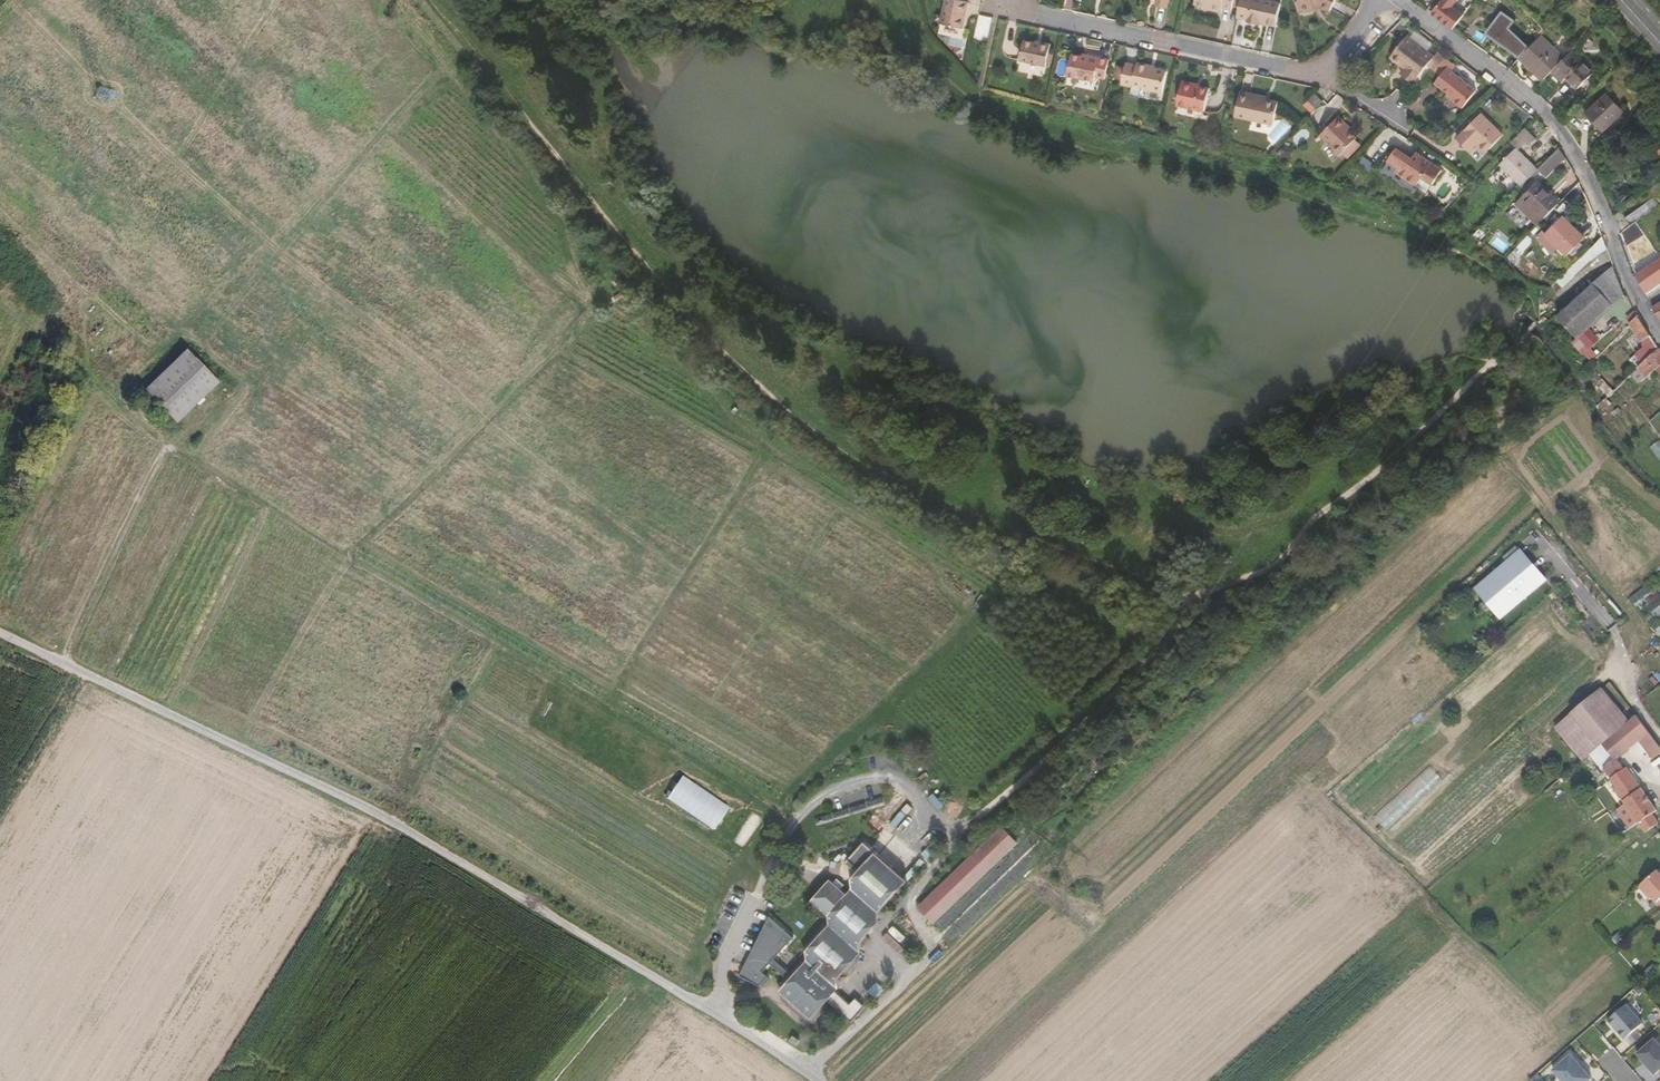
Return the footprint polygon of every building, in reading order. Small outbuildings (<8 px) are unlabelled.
[(963,31),(969,4),(949,0),(948,0),(942,27),(963,31)] [(1195,6),(1223,11),(1223,9),(1232,11),(1235,0),(1196,0),(1195,6)] [(1277,26),(1281,5),(1258,0),(1253,0),(1248,23),(1261,25),(1261,23),(1277,26)] [(1296,12),(1314,10),(1313,7),(1318,7),(1329,13),(1336,0),(1295,0),(1296,12)] [(1454,30),(1467,14),(1456,5),(1460,0),(1440,0),(1431,11),(1454,30)] [(1518,53),(1527,41),(1506,25),(1512,17),(1500,7),(1485,28),(1518,53)] [(1562,56),(1538,34),(1518,56),(1542,78),(1550,69),(1562,56)] [(1428,65),(1435,71),(1442,64),(1434,57),(1407,37),(1391,56),(1392,60),(1397,65),(1402,65),(1407,68),(1401,75),(1414,84),(1428,65)] [(1021,62),(1047,67),(1051,46),(1042,44),(1041,46),(1040,45),(1025,42),(1021,62)] [(1583,60),(1572,50),(1562,56),(1550,69),(1564,82),(1566,78),(1578,89),(1593,73),(1582,63),(1583,60)] [(1434,57),(1442,64),(1447,59),(1438,52),(1434,57)] [(1073,56),(1069,78),(1096,84),(1097,79),(1106,80),(1110,62),(1090,57),(1089,59),(1073,56)] [(1456,67),(1447,59),(1442,64),(1447,68),(1452,72),(1456,67)] [(1447,68),(1442,64),(1435,71),(1441,76),(1435,83),(1455,98),(1453,100),(1463,108),(1477,92),(1452,72),(1447,68)] [(1168,74),(1157,71),(1151,70),(1152,68),(1138,65),(1137,67),(1126,66),(1122,85),(1164,93),(1168,74)] [(1179,105),(1206,111),(1211,90),(1197,87),(1197,85),(1183,82),(1179,105)] [(1236,118),(1275,126),(1279,103),(1251,97),(1251,94),(1242,92),(1236,118)] [(1324,100),(1316,92),(1309,100),(1317,107),(1324,100)] [(1586,114),(1604,132),(1624,113),(1606,95),(1586,114)] [(1478,145),(1487,154),(1504,137),(1481,116),(1458,140),(1471,152),(1478,145)] [(1341,155),(1343,153),(1355,141),(1357,139),(1349,131),(1345,127),(1347,125),(1339,118),(1321,136),(1341,155)] [(1536,139),(1526,128),(1519,135),(1526,143),(1529,145),(1536,139)] [(1511,143),(1516,149),(1518,150),(1526,143),(1519,135),(1511,143)] [(1361,146),(1355,141),(1343,153),(1349,159),(1361,146)] [(1559,148),(1539,170),(1547,178),(1565,158),(1559,148)] [(1518,150),(1516,149),(1500,165),(1522,187),(1539,170),(1518,150)] [(1424,177),(1434,184),(1443,170),(1417,154),(1413,159),(1397,150),(1389,161),(1400,168),(1397,172),(1419,185),(1424,177)] [(1517,203),(1538,225),(1560,203),(1538,182),(1517,203)] [(1625,218),(1631,226),(1658,208),(1652,199),(1625,218)] [(1563,217),(1546,235),(1560,248),(1568,256),(1584,238),(1563,217)] [(1554,254),(1560,248),(1546,235),(1540,241),(1554,254)] [(1636,275),(1654,263),(1648,255),(1632,267),(1636,275)] [(1636,275),(1646,296),(1659,286),(1659,258),(1654,263),(1636,275)] [(1613,272),(1570,311),(1588,330),(1624,298),(1613,272)] [(1579,339),(1588,330),(1570,311),(1560,320),(1579,339)] [(1642,342),(1643,342),(1651,337),(1638,317),(1630,325),(1642,342)] [(1643,342),(1652,356),(1659,350),(1659,349),(1651,337),(1643,342)] [(209,378),(176,344),(135,384),(167,418),(209,378)] [(1632,364),(1637,370),(1638,369),(1651,357),(1642,348),(1634,355),(1637,359),(1632,364)] [(1659,350),(1652,356),(1651,357),(1638,369),(1637,370),(1629,377),(1637,386),(1656,369),(1659,373),(1659,350)] [(1598,384),(1608,396),(1613,392),(1602,380),(1598,384)] [(1611,404),(1606,398),(1598,405),(1603,411),(1611,404)] [(1477,589),(1502,618),(1546,581),(1521,552),(1477,589)] [(1629,599),(1659,638),(1659,576),(1629,599)] [(1630,722),(1602,688),(1571,716),(1598,748),(1630,722)] [(1556,728),(1583,761),(1592,753),(1598,748),(1571,716),(1556,728)] [(1601,766),(1603,769),(1617,758),(1630,748),(1638,742),(1652,761),(1659,755),(1659,746),(1637,716),(1630,722),(1598,748),(1592,753),(1601,766)] [(1644,767),(1652,761),(1638,742),(1630,748),(1644,767)] [(1625,769),(1617,758),(1603,769),(1611,780),(1625,769)] [(1430,764),(1374,815),(1389,831),(1445,780),(1430,764)] [(1625,769),(1611,780),(1616,787),(1616,792),(1620,798),(1618,801),(1625,810),(1627,809),(1638,823),(1645,833),(1653,827),(1659,823),(1653,814),(1658,811),(1628,768),(1625,769)] [(1536,782),(1545,792),(1561,779),(1553,771),(1543,779),(1541,777),(1536,782)] [(1627,809),(1625,810),(1622,812),(1633,827),(1638,823),(1627,809)] [(1003,824),(918,906),(935,923),(1020,841),(1003,824)] [(1033,832),(943,917),(964,931),(1049,850),(1033,832)] [(777,1000),(784,1005),(804,1023),(834,990),(833,979),(839,973),(843,973),(852,962),(851,959),(857,952),(856,944),(875,922),(876,913),(903,882),(897,876),(871,853),(848,880),(848,887),(842,894),(826,879),(807,901),(824,915),(824,925),(820,925),(799,949),(801,950),(802,961),(797,960),(776,985),(778,987),(778,996),(777,1000)] [(1639,886),(1650,899),(1652,897),(1657,903),(1659,900),(1659,873),(1658,870),(1639,886)] [(949,945),(964,931),(943,917),(933,926),(949,945)] [(780,961),(794,929),(767,918),(742,977),(761,986),(770,966),(781,971),(785,962),(780,961)] [(895,925),(884,936),(896,949),(907,937),(895,925)] [(866,1006),(857,997),(851,1003),(837,991),(829,999),(852,1021),(866,1006)] [(1608,1021),(1625,1040),(1642,1024),(1626,1006),(1608,1021)] [(1655,1075),(1659,1071),(1659,1044),(1655,1039),(1638,1055),(1655,1075)] [(1592,1080),(1571,1055),(1553,1070),(1562,1080),(1591,1080),(1592,1080)]
